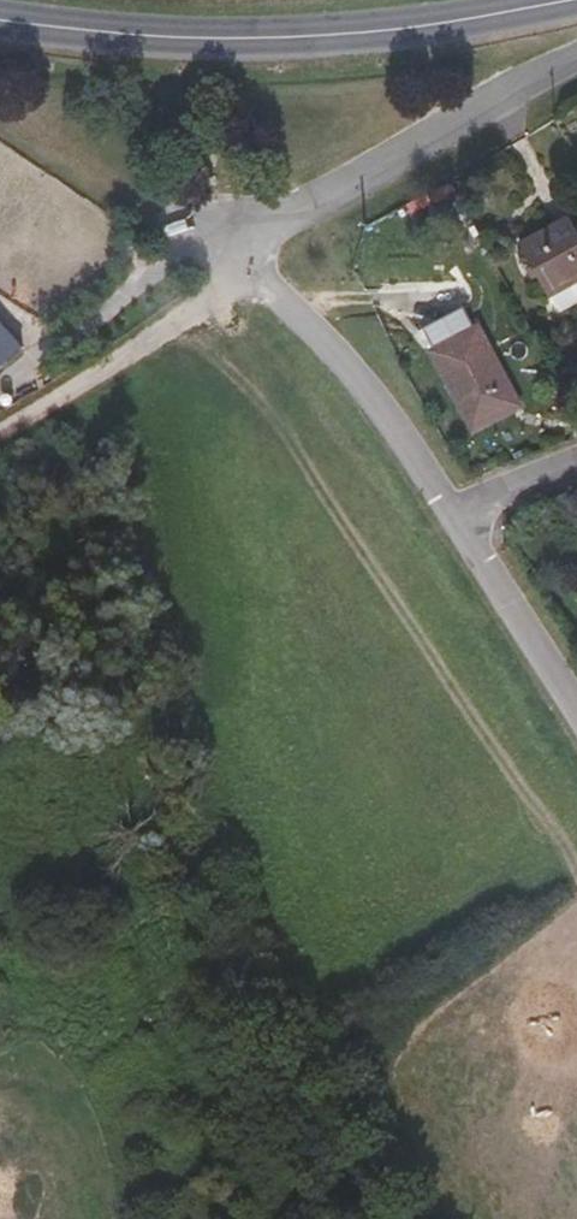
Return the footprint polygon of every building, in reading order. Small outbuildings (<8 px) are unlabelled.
[(571,216),(519,244),(549,298),(553,295),(562,312),(576,304),(576,228),(571,216)] [(0,317),(0,366),(24,345),(0,317)] [(520,405),(479,328),(434,352),(474,429),(520,405)]
